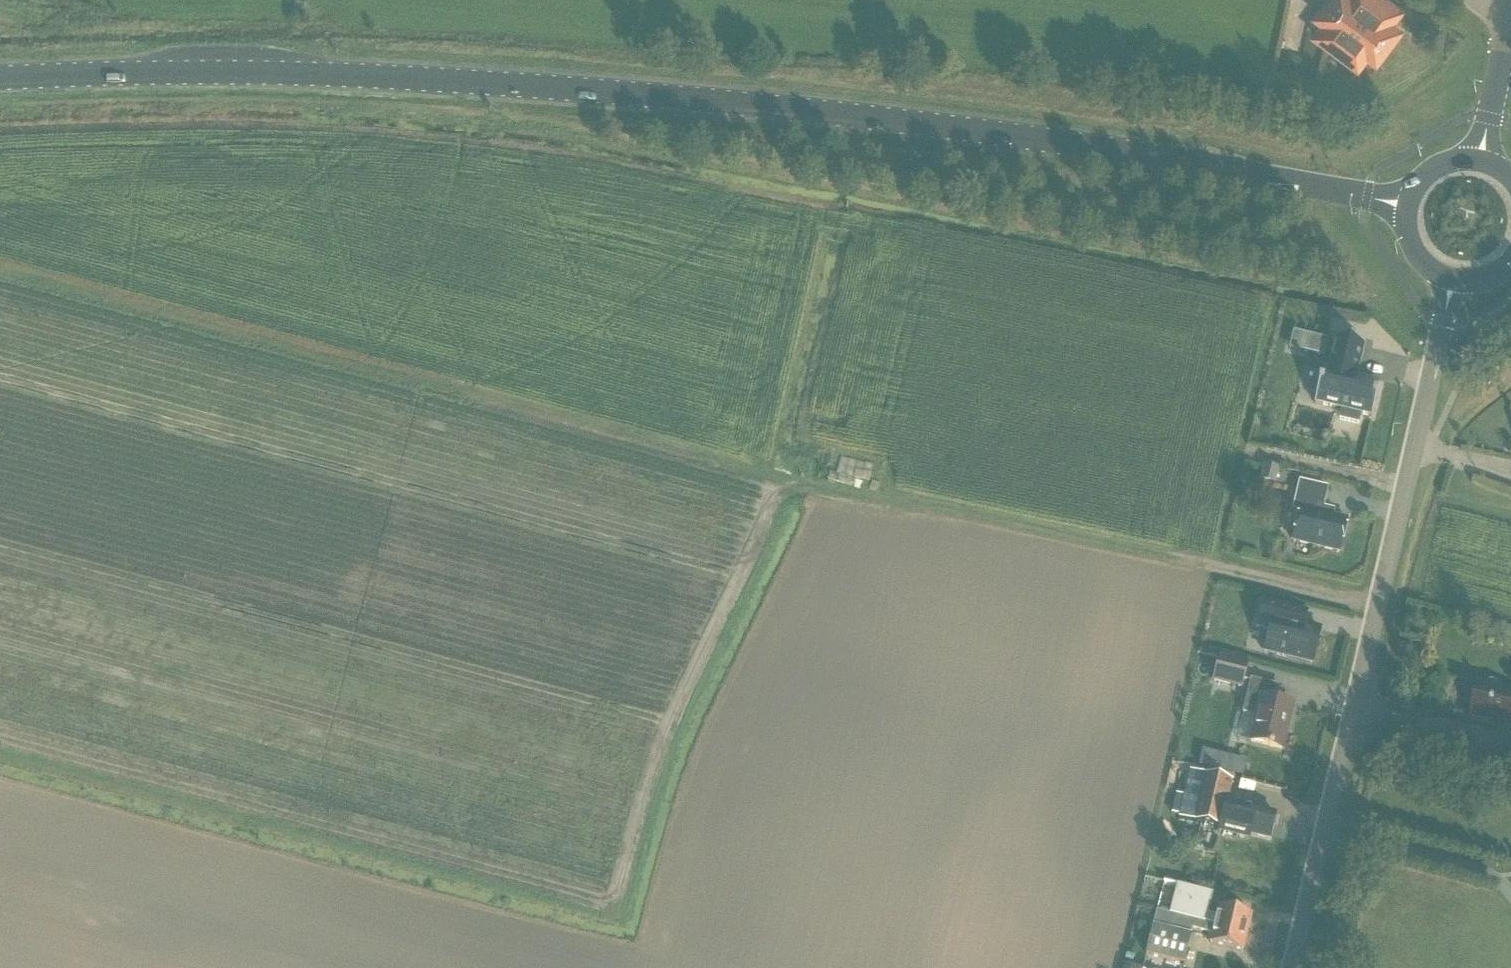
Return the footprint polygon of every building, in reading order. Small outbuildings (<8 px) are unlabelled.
[(1376,59),(1398,29),(1390,23),(1401,9),(1390,0),(1326,0),(1316,14),(1324,20),(1313,34),(1357,67),(1368,53),(1376,59)] [(1367,347),(1339,340),(1330,381),(1325,380),(1317,413),(1339,419),(1337,428),(1356,433),(1359,423),(1369,426),(1378,392),(1357,387),(1367,347)] [(1293,542),(1341,554),(1350,519),(1334,515),(1336,510),(1324,507),(1329,488),(1300,481),(1293,509),(1301,511),(1293,542)] [(1263,652),(1312,663),(1320,630),(1303,626),(1306,612),(1264,602),(1258,628),(1268,631),(1263,652)] [(1241,688),(1247,664),(1220,657),(1214,681),(1241,688)] [(1282,749),(1292,705),(1272,700),(1276,685),(1251,679),(1243,713),(1257,716),(1250,741),(1282,749)] [(1474,708),(1472,715),(1510,725),(1510,693),(1500,691),(1500,687),(1498,684),(1494,682),(1490,682),(1487,684),(1485,687),(1479,686),(1474,708)] [(1233,781),(1191,771),(1179,818),(1220,827),(1219,832),(1247,839),(1248,834),(1270,839),(1276,815),(1228,804),(1233,781)] [(1176,887),(1170,914),(1247,933),(1251,915),(1219,907),(1217,916),(1207,914),(1212,895),(1176,887)] [(1157,911),(1147,954),(1184,963),(1192,929),(1213,934),(1211,943),(1243,951),(1247,933),(1195,921),(1170,914),(1157,911)]
